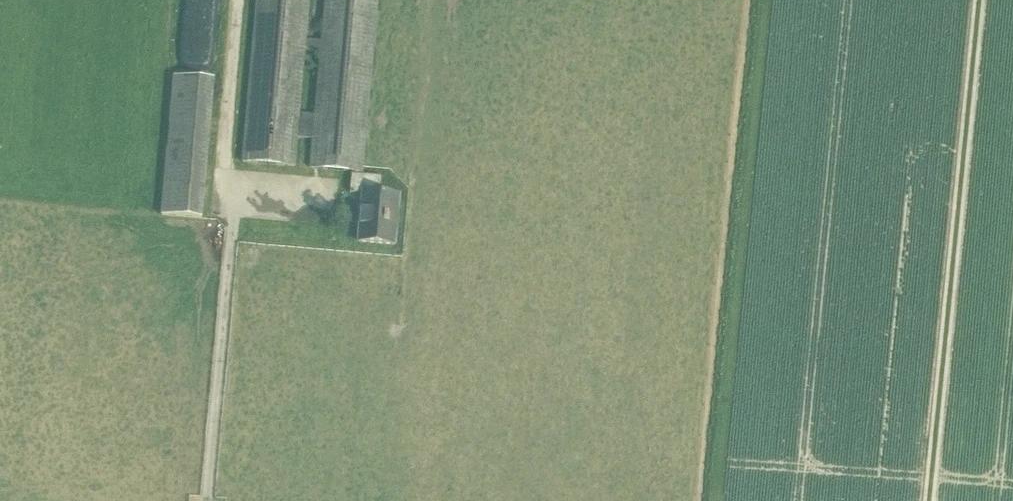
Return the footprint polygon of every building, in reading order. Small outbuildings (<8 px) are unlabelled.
[(297,138),(313,139),(310,168),(351,172),(350,193),(363,194),(358,242),(395,245),(399,195),(380,194),(382,176),(362,175),(377,0),(325,0),(321,42),(305,41),(309,0),(257,0),(242,162),(294,167),(297,138)] [(162,215),(202,219),(214,79),(174,76),(162,215)]
